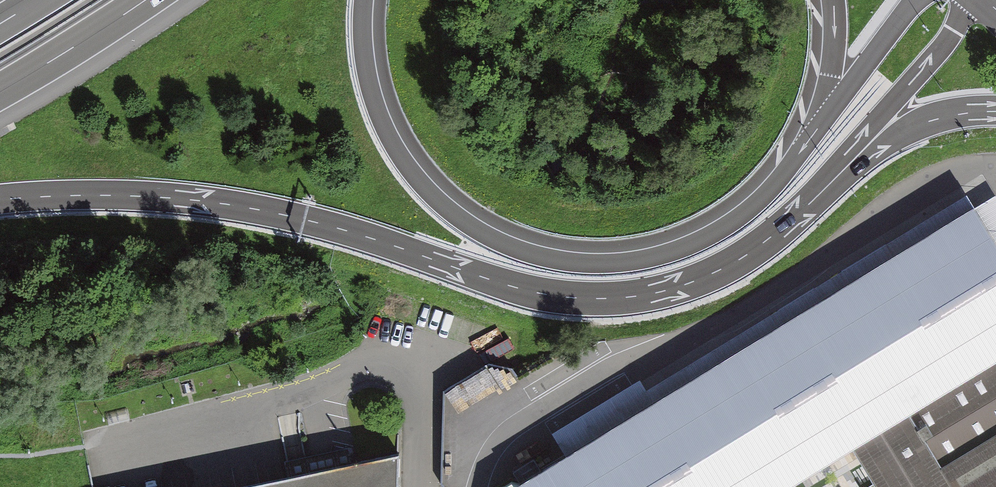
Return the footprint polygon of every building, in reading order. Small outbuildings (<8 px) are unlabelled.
[(985,201),(518,486),(791,486),(860,444),(995,357),(995,218),(985,201)] [(860,444),(886,486),(995,486),(995,357),(860,444)] [(213,486),(397,486),(398,448),(213,486)]
